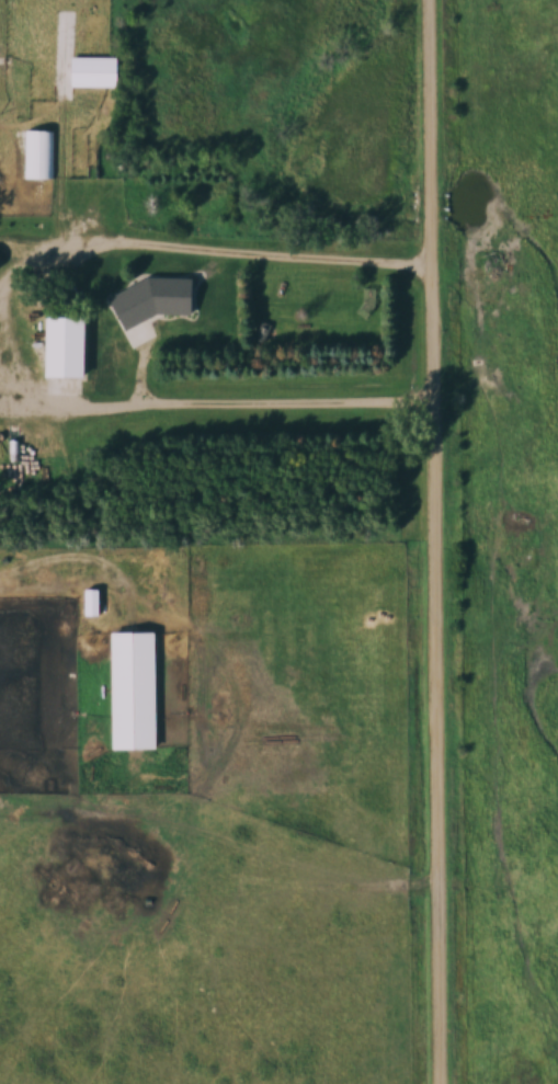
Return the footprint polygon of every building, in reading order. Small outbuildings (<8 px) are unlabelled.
[(73,88),(119,88),(119,57),(73,57),(73,88)] [(25,180),(54,179),(54,130),(25,130),(25,180)] [(131,279),(131,304),(185,304),(184,279),(131,279)] [(49,317),(48,378),(88,378),(88,317),(49,317)] [(113,632),(114,750),(158,750),(158,632),(113,632)]
